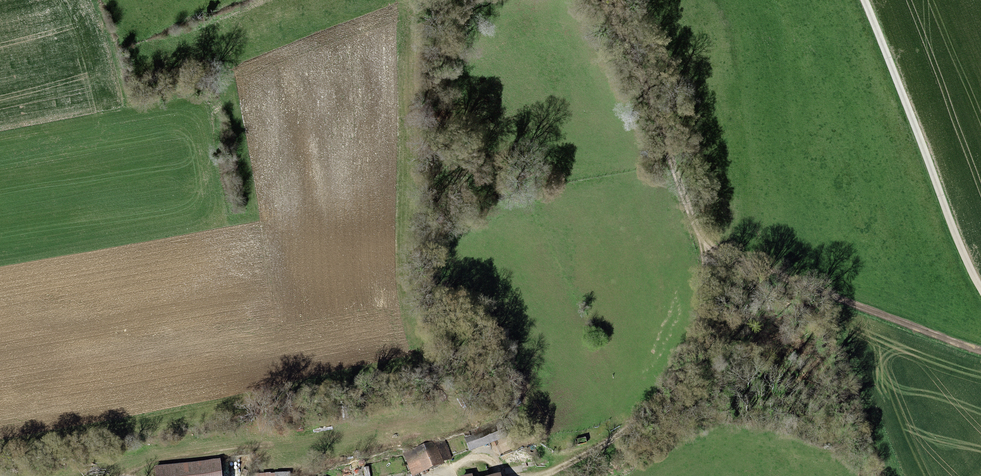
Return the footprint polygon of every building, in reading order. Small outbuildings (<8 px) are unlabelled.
[(464,437),(469,450),(497,439),(492,426),(464,437)] [(444,442),(405,457),(412,475),(451,461),(444,442)] [(157,468),(158,475),(221,475),(220,462),(157,468)]
